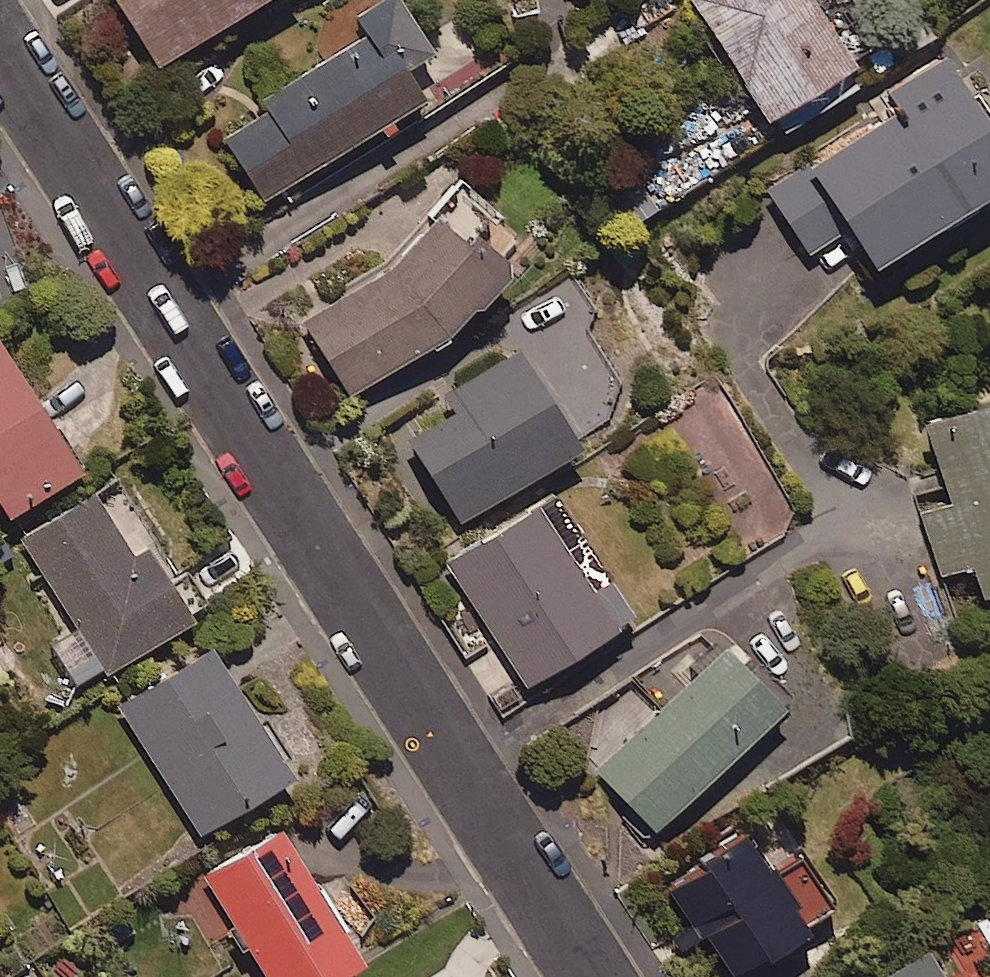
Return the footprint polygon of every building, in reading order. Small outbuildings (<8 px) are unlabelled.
[(153,53),(234,0),(118,0),(153,53)] [(402,0),(372,0),(349,15),(361,33),(216,129),(259,194),(417,90),(428,108),(459,87),(402,0)] [(776,129),(878,64),(838,0),(824,10),(818,0),(695,0),(776,129)] [(989,177),(989,106),(985,109),(944,47),(883,87),(895,106),(768,191),(807,249),(843,226),(865,260),(989,177)] [(297,315),(343,389),(456,318),(510,232),(441,188),(402,250),(297,315)] [(598,307),(577,275),(524,309),(532,322),(438,383),(450,401),(402,432),(457,516),(574,440),(584,456),(651,413),(587,314),(598,307)] [(0,340),(0,499),(3,504),(75,457),(0,340)] [(921,410),(949,494),(918,504),(940,566),(969,557),(978,584),(989,580),(989,386),(921,410)] [(629,606),(548,484),(442,555),(522,676),(629,606)] [(102,505),(90,486),(18,532),(103,666),(192,609),(119,494),(102,505)] [(288,765),(208,639),(115,698),(195,824),(288,765)] [(780,698),(723,640),(595,766),(652,824),(780,698)] [(278,823),(202,869),(267,976),(318,976),(357,953),(278,823)] [(776,872),(741,825),(665,882),(731,971),(830,897),(799,854),(776,872)] [(923,940),(863,976),(947,976),(923,940)]
